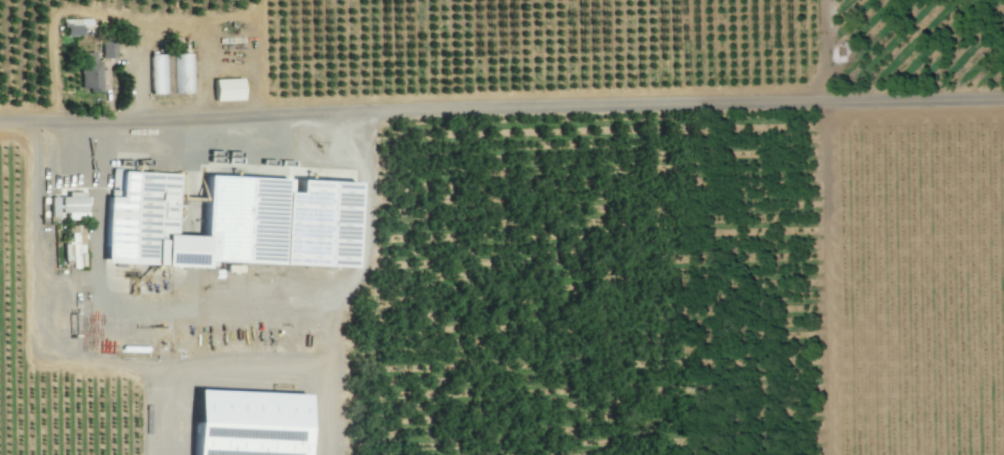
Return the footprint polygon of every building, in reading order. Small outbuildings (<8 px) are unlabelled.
[(82,35),(81,18),(65,19),(66,35),(82,35)] [(103,41),(103,57),(116,57),(116,41),(103,41)] [(102,90),(101,60),(96,60),(96,52),(82,52),(83,90),(102,90)] [(150,54),(151,93),(167,93),(166,53),(150,54)] [(193,92),(192,53),(173,53),(175,92),(193,92)] [(245,100),(244,78),(213,79),(214,100),(245,100)] [(358,266),(360,182),(300,180),(299,192),(291,192),(291,178),(208,176),(207,236),(178,235),(180,173),(112,171),(111,187),(121,188),(121,197),(110,196),(108,264),(209,266),(209,263),(358,266)] [(89,216),(88,192),(62,193),(62,217),(89,216)] [(59,196),(49,197),(50,217),(59,216),(59,196)] [(86,266),(85,224),(71,225),(72,243),(64,243),(64,260),(71,260),(71,267),(86,266)]
